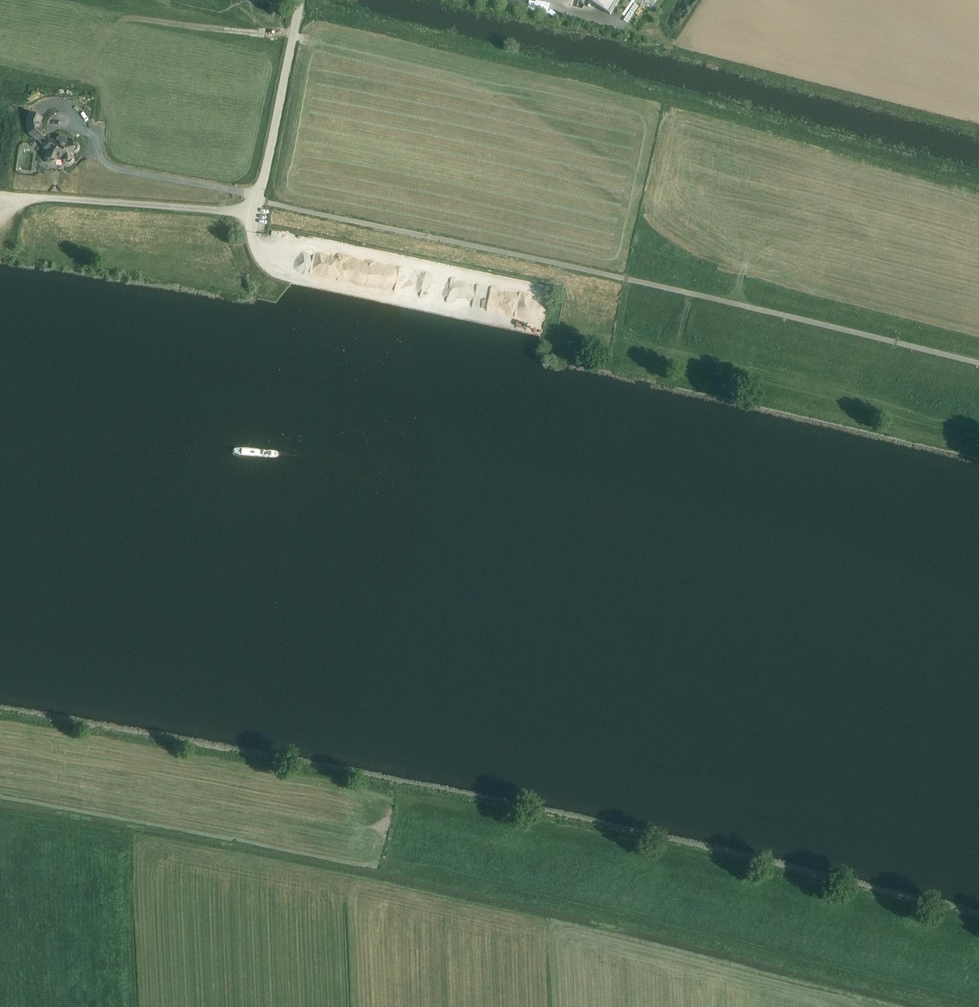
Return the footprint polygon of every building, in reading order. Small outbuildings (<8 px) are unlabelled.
[(611,15),(621,0),(588,0),(611,15)] [(56,162),(57,161),(57,160),(62,160),(62,162),(63,163),(64,165),(66,165),(67,166),(69,166),(71,165),(72,164),(74,162),(75,160),(75,157),(74,154),(77,153),(79,151),(80,149),(80,147),(80,145),(78,142),(76,141),(73,140),(70,140),(67,141),(67,139),(65,137),(62,135),(59,136),(57,138),(56,140),(50,137),(48,138),(46,138),(45,139),(40,135),(45,130),(42,126),(41,122),(43,117),(29,112),(26,121),(28,133),(36,141),(37,139),(43,144),(42,145),(42,146),(42,147),(43,149),(44,150),(46,151),(45,155),(44,157),(44,158),(45,159),(45,160),(46,162),(47,163),(48,163),(49,163),(51,164),(52,164),(53,164),(54,163),(56,162)]
